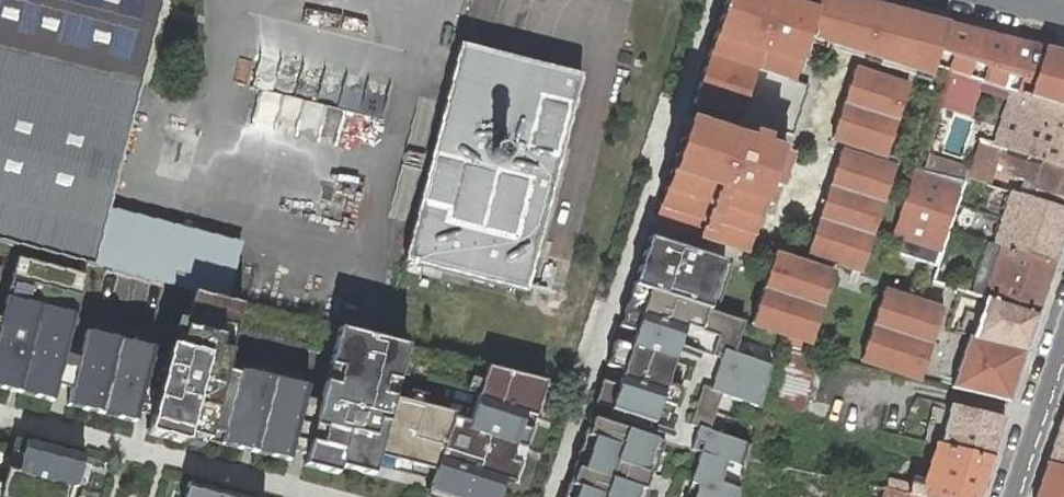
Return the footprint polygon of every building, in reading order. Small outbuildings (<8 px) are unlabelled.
[(162,0),(0,0),(0,242),(95,266),(107,214),(109,206),(128,134),(162,0)] [(1063,108),(1063,57),(1014,43),(975,33),(848,0),(725,0),(633,285),(716,313),(810,27),(946,69),(938,103),(958,109),(968,76),(1027,96),(1063,108)] [(581,74),(458,43),(403,260),(525,291),(581,74)] [(900,84),(862,71),(840,141),(878,153),(900,84)] [(1027,96),(1009,149),(1017,152),(1025,155),(1063,167),(1063,108),(1027,96)] [(989,184),(1002,147),(978,139),(968,168),(966,177),(989,184)] [(1025,155),(1017,152),(1012,168),(1020,171),(1019,177),(1063,191),(1063,167),(1025,155)] [(885,165),(848,154),(817,256),(853,267),(885,165)] [(968,168),(925,155),(894,253),(936,267),(968,168)] [(1020,193),(1028,195),(1031,187),(1019,183),(1015,192),(1020,194),(1020,193)] [(1028,195),(1020,193),(1020,194),(1015,192),(1012,192),(1009,202),(1008,206),(1004,217),(1000,228),(999,232),(995,243),(998,245),(1054,262),(1059,246),(1062,237),(1063,232),(1063,207),(1028,195)] [(109,206),(95,266),(106,268),(231,299),(246,239),(109,206)] [(980,297),(998,245),(995,243),(985,240),(968,293),(980,297)] [(1046,288),(1054,262),(998,245),(980,297),(968,336),(1025,349),(1032,329),(1046,288)] [(54,404),(59,387),(68,389),(64,406),(137,425),(139,416),(148,418),(146,426),(291,464),(294,454),(303,456),(302,459),(375,478),(377,468),(446,486),(443,496),(496,496),(502,477),(510,479),(535,387),(500,377),(484,436),(390,412),(406,350),(347,335),(332,394),(225,367),(241,306),(178,290),(172,315),(187,319),(178,351),(169,348),(167,353),(85,332),(80,352),(64,348),(83,276),(16,259),(0,319),(0,390),(54,404)] [(825,272),(787,260),(766,329),(784,334),(780,347),(800,353),(825,272)] [(716,313),(633,285),(583,440),(614,448),(742,483),(749,457),(764,403),(774,367),(733,354),(743,322),(716,313)] [(929,306),(891,294),(869,364),(907,376),(929,306)] [(776,406),(804,413),(819,360),(789,353),(774,406),(776,406)] [(939,445),(991,458),(999,433),(1004,418),(949,404),(943,429),(939,445)] [(1046,462),(1063,467),(1063,416),(1061,415),(1054,436),(1046,462)] [(583,440),(564,496),(738,496),(741,486),(742,483),(614,448),(583,440)] [(82,457),(19,441),(5,496),(72,496),(82,457)] [(991,458),(939,445),(930,442),(922,441),(922,442),(920,449),(937,452),(935,457),(932,467),(930,473),(926,487),(910,484),(903,482),(900,493),(907,495),(908,493),(923,496),(978,496),(984,480),(991,458)] [(1046,462),(1041,479),(1035,496),(1063,496),(1063,467),(1046,462)] [(889,490),(900,493),(903,482),(890,479),(887,490),(889,490)] [(188,482),(184,496),(246,496),(188,482)] [(117,487),(94,484),(92,496),(115,496),(117,487)] [(908,493),(907,495),(900,493),(889,490),(887,490),(866,486),(865,492),(884,496),(923,496),(908,493)]
